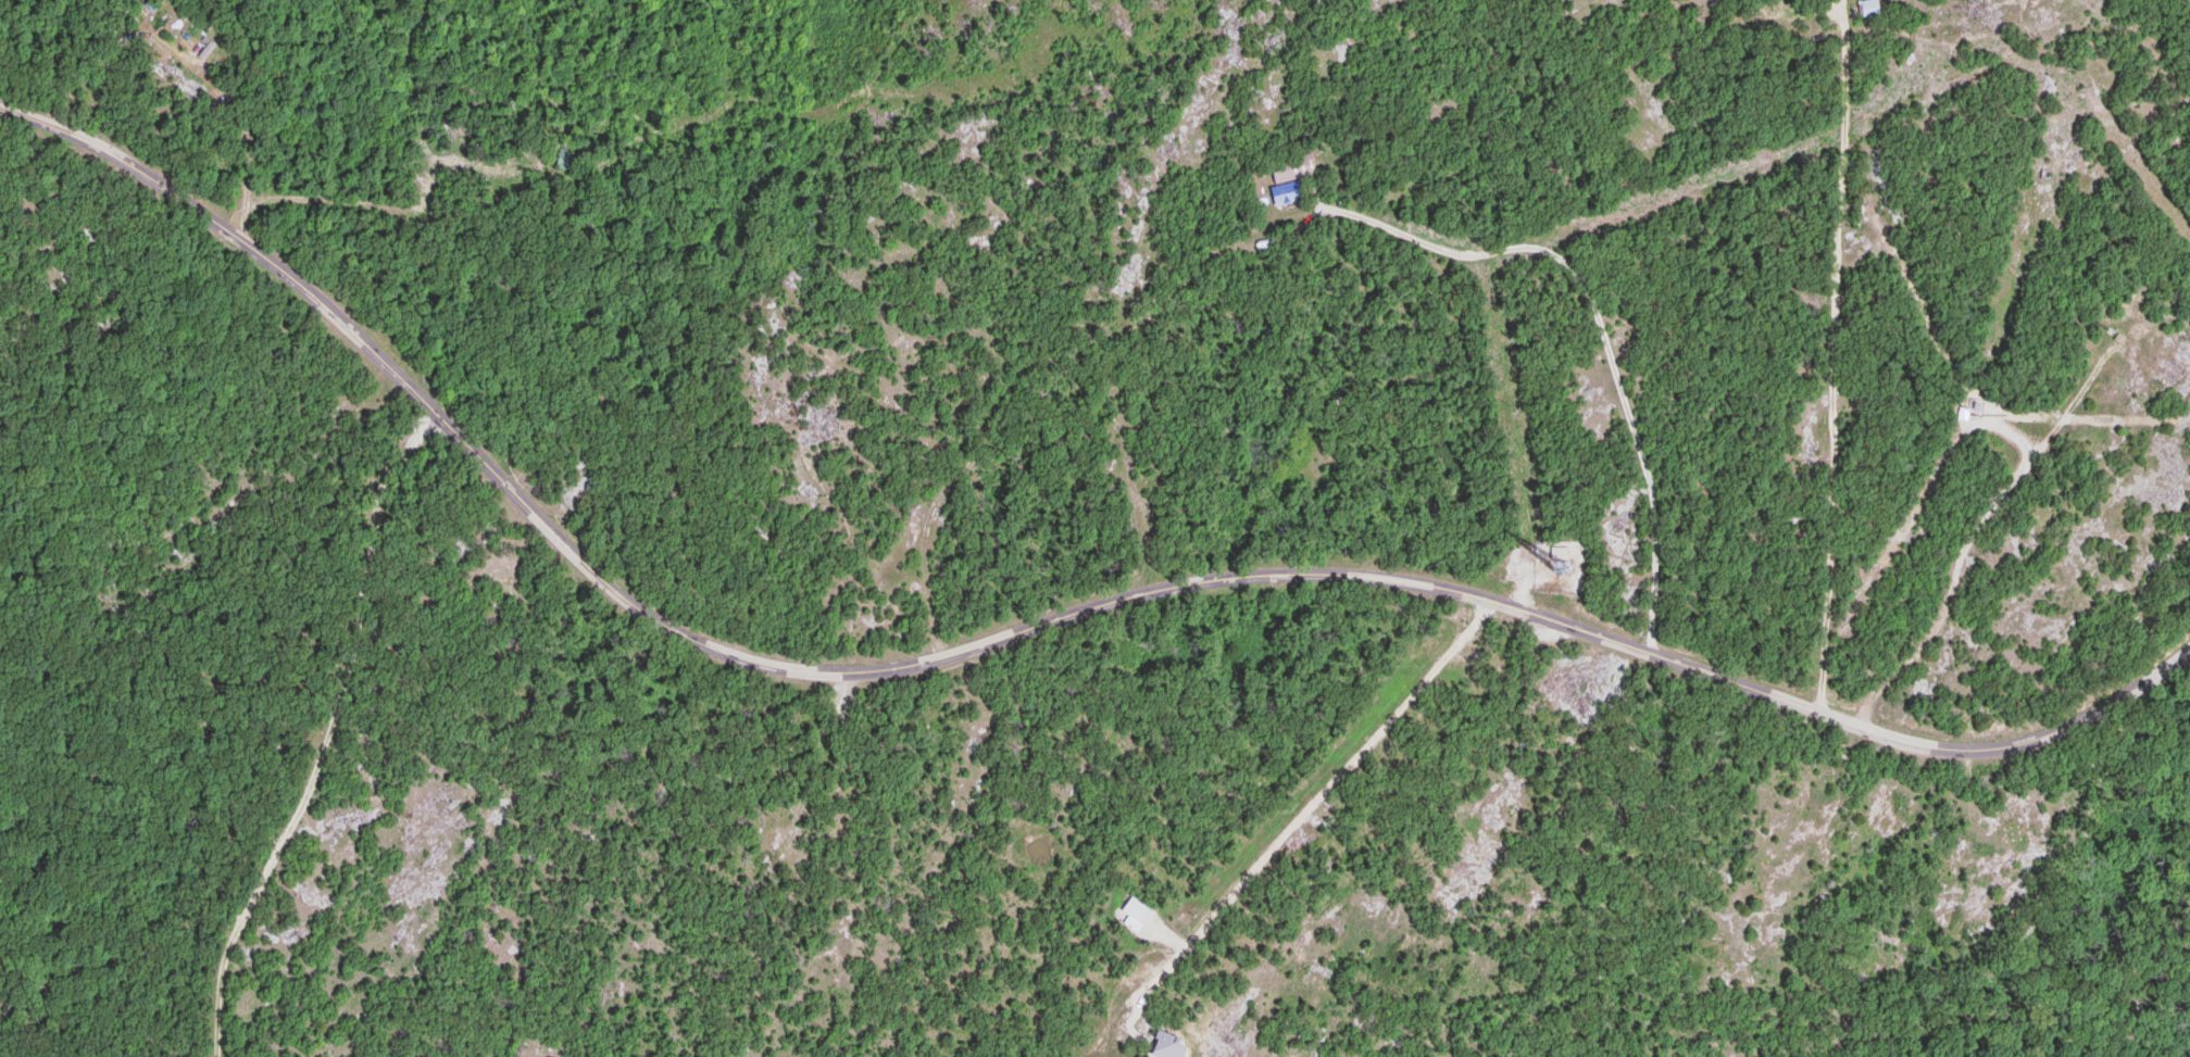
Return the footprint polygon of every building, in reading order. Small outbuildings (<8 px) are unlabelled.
[(1879,15),(1878,0),(1875,0),(1860,1),(1862,16),(1879,15)] [(569,171),(575,150),(561,146),(555,167),(569,171)] [(1274,204),(1302,199),(1299,178),(1315,175),(1312,154),(1270,161),(1274,186),(1271,187),(1274,204)] [(2161,683),(2177,676),(2170,661),(2154,668),(2161,683)] [(2003,827),(2008,852),(2025,849),(2019,823),(2003,827)]
